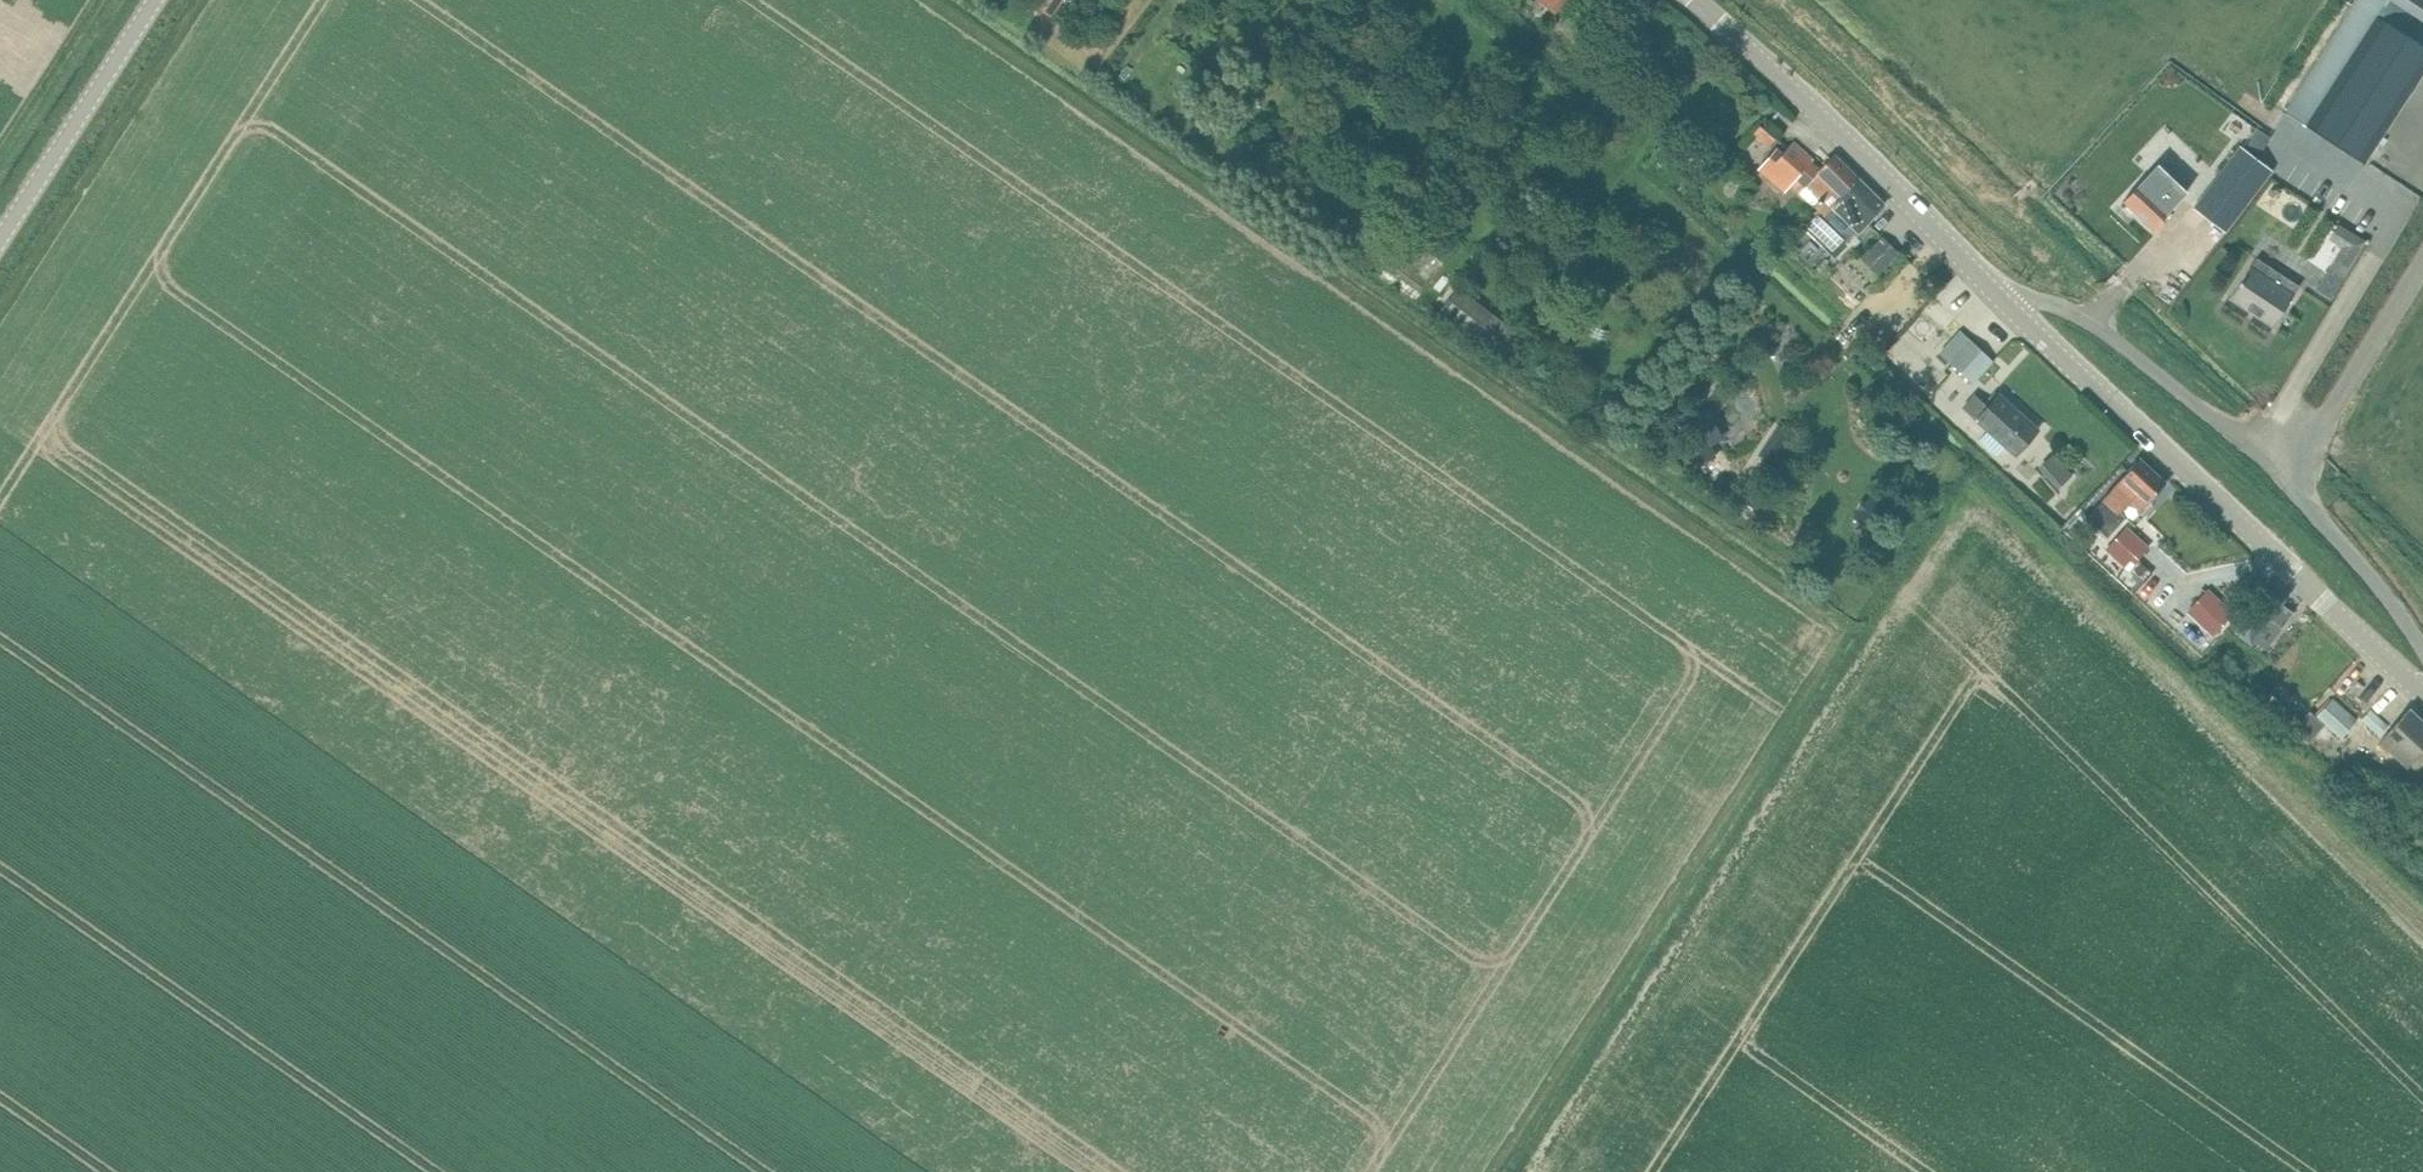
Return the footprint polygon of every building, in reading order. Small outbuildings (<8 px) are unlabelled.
[(1034,5),(1052,18),(1064,0),(1038,0),(1034,5)] [(2422,73),(2422,16),(2398,0),(2357,0),(2285,111),(2364,163),(2422,73)] [(2422,16),(2422,0),(2398,0),(2422,16)] [(1574,44),(1583,34),(1567,18),(1557,27),(1574,44)] [(1206,134),(1215,122),(1202,112),(1193,125),(1206,134)] [(2244,125),(2252,138),(2269,127),(2260,114),(2244,125)] [(1769,147),(1776,139),(1761,127),(1754,134),(1769,147)] [(2275,161),(2244,137),(2197,199),(2228,223),(2275,161)] [(1818,201),(1819,202),(1829,211),(1860,180),(1835,156),(1820,172),(1811,163),(1812,161),(1792,143),(1783,154),(1777,149),(1761,168),(1785,191),(1792,184),(1814,206),(1818,201)] [(2192,178),(2170,157),(2161,166),(2159,163),(2124,201),(2154,229),(2189,192),(2184,187),(2192,178)] [(1847,243),(1868,221),(1885,204),(1860,180),(1829,211),(1822,219),(1847,243)] [(2339,225),(2331,239),(2344,247),(2331,267),(2344,275),(2356,255),(2365,241),(2339,225)] [(1878,275),(1883,271),(1899,253),(1883,237),(1862,259),(1878,275)] [(2273,327),(2299,287),(2256,258),(2230,298),(2273,327)] [(1899,309),(1887,322),(1898,333),(1910,319),(1899,309)] [(1502,353),(1517,330),(1489,311),(1473,334),(1502,353)] [(1961,331),(1940,353),(1974,384),(1988,370),(1994,363),(1994,362),(1961,331)] [(2039,429),(2000,394),(1988,407),(1975,395),(1963,408),(2016,455),(2039,429)] [(2101,502),(2086,517),(2107,537),(2126,517),(2127,518),(2134,511),(2137,514),(2165,484),(2139,460),(2112,489),(2113,490),(2102,503),(2101,502)] [(2147,546),(2126,526),(2107,546),(2118,557),(2125,549),(2134,559),(2147,546)] [(2277,627),(2287,614),(2278,608),(2287,596),(2272,584),(2236,631),(2251,642),(2268,621),(2277,627)] [(2208,591),(2189,611),(2215,635),(2233,614),(2208,591)] [(2370,712),(2397,688),(2373,661),(2346,685),(2370,712)] [(2289,728),(2297,719),(2273,696),(2264,705),(2289,728)] [(2342,738),(2356,722),(2332,700),(2317,716),(2342,738)] [(2419,753),(2422,749),(2422,724),(2409,711),(2380,743),(2406,767),(2419,753)]
